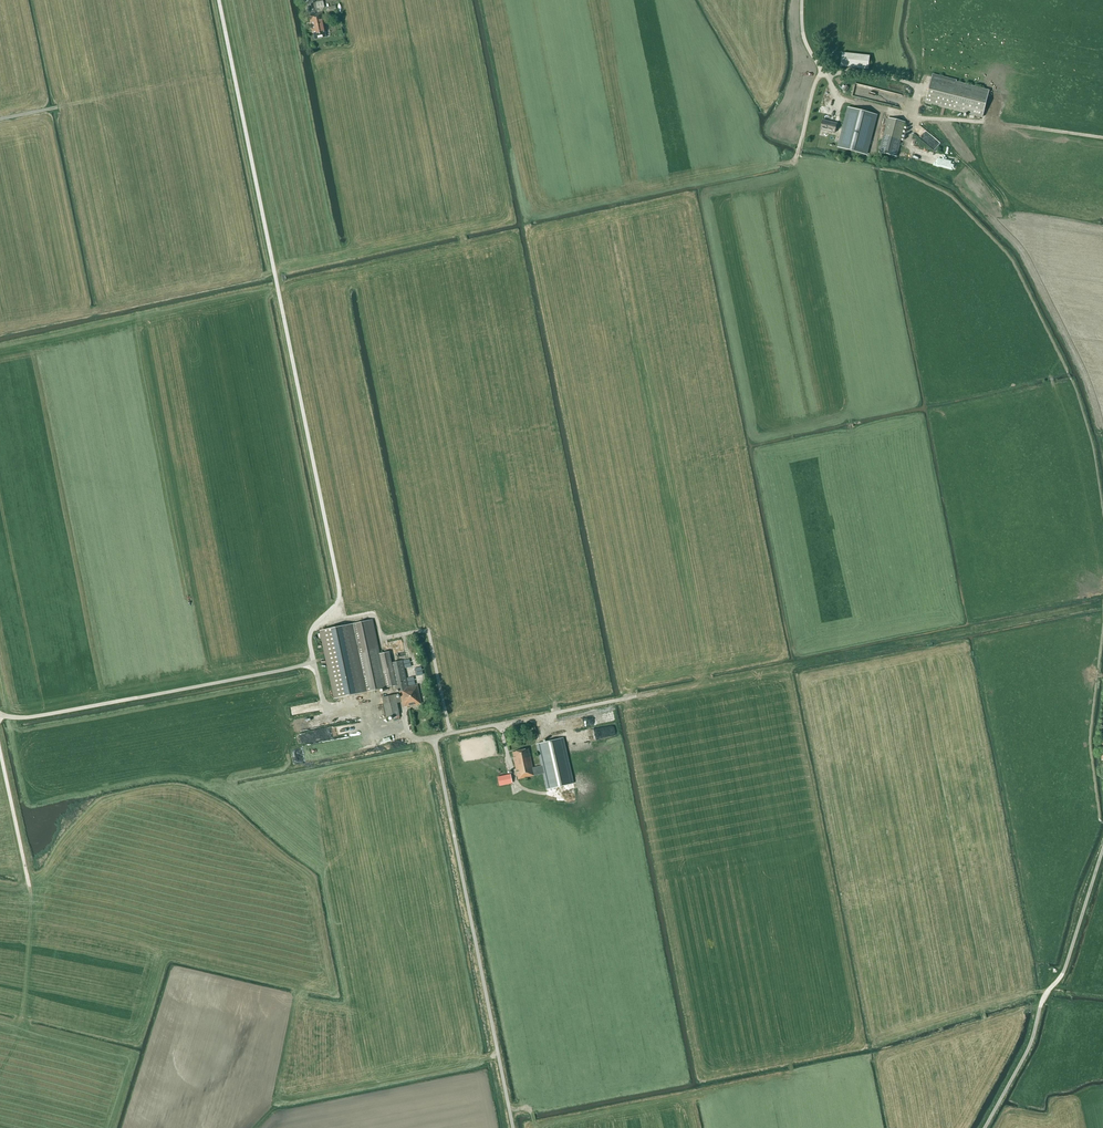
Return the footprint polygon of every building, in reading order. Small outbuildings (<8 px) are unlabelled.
[(324,7),(323,0),(313,2),(314,9),(324,7)] [(326,32),(322,13),(313,14),(314,15),(309,16),(312,33),(313,32),(314,39),(326,37),(325,32),(326,32)] [(841,66),(846,67),(868,69),(870,56),(842,53),(841,66)] [(983,117),(989,91),(956,82),(957,81),(933,74),(925,103),(983,117)] [(876,111),(848,104),(838,144),(866,151),(876,111)] [(905,122),(888,118),(879,151),(896,156),(905,122)] [(835,133),(837,124),(823,120),(821,129),(835,133)] [(915,133),(935,149),(941,142),(921,125),(915,133)] [(321,631),(335,698),(395,686),(396,690),(399,689),(400,694),(388,696),(382,697),(383,704),(386,717),(392,716),(393,719),(400,718),(399,715),(397,701),(401,700),(402,707),(407,706),(407,707),(421,704),(418,690),(420,690),(420,688),(418,688),(417,685),(407,687),(402,661),(390,663),(388,652),(380,654),(372,620),(321,631)] [(418,679),(424,678),(421,666),(415,667),(418,679)] [(536,744),(541,766),(532,768),(529,753),(528,749),(512,752),(513,757),(518,779),(543,774),(546,789),(573,783),(563,738),(536,744)] [(497,777),(499,786),(512,783),(511,774),(497,777)]
